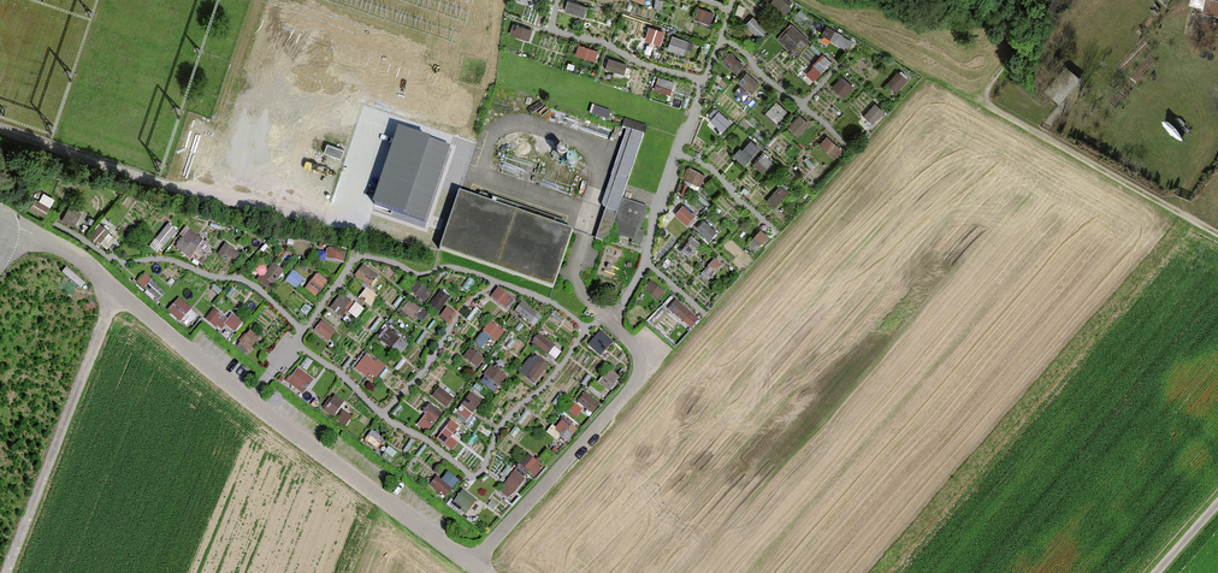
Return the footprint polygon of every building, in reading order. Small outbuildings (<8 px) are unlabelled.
[(585,14),(588,4),(576,0),(570,0),(567,8),(585,14)] [(793,4),(789,0),(773,0),(771,2),(785,13),(793,4)] [(1209,0),(1205,0),(1202,15),(1217,18),(1217,2),(1209,0)] [(761,35),(769,27),(754,13),(746,22),(761,35)] [(779,36),(791,48),(806,32),(793,21),(779,36)] [(515,23),(513,33),(531,35),(532,26),(515,23)] [(648,37),(663,42),(667,27),(652,23),(648,37)] [(848,48),(853,39),(837,29),(831,38),(848,48)] [(672,33),(669,50),(687,53),(690,36),(672,33)] [(597,60),(600,48),(581,42),(577,53),(597,60)] [(722,60),(739,72),(747,61),(730,49),(722,60)] [(824,52),(808,72),(818,79),(833,59),(824,52)] [(611,55),(607,66),(625,73),(629,62),(611,55)] [(755,91),(762,80),(748,71),(741,83),(755,91)] [(1059,84),(1048,99),(1061,108),(1080,81),(1068,72),(1059,84)] [(848,94),(855,82),(842,75),(835,87),(848,94)] [(778,99),(766,111),(777,121),(789,109),(778,99)] [(875,120),(885,108),(877,101),(867,113),(875,120)] [(718,128),(729,118),(723,111),(712,121),(718,128)] [(800,135),(812,120),(800,111),(789,126),(800,135)] [(451,146),(398,128),(372,202),(425,220),(451,146)] [(644,134),(627,128),(601,206),(591,238),(607,244),(611,233),(636,242),(648,207),(623,199),(628,184),(644,134)] [(821,141),(836,155),(844,147),(829,133),(821,141)] [(754,137),(736,153),(743,161),(761,145),(754,137)] [(559,155),(560,156),(562,156),(564,156),(566,155),(567,154),(567,152),(568,150),(567,148),(566,147),(564,146),(563,145),(561,146),(559,146),(558,147),(557,149),(557,151),(557,152),(558,154),(559,155)] [(764,151),(756,166),(766,171),(774,156),(764,151)] [(690,163),(684,176),(701,185),(707,172),(690,163)] [(572,228),(460,190),(440,247),(552,286),(572,228)] [(685,201),(675,212),(689,223),(698,213),(685,201)] [(76,224),(83,209),(71,204),(65,219),(76,224)] [(706,217),(697,225),(709,238),(718,230),(706,217)] [(160,251),(179,228),(171,221),(152,244),(160,251)] [(100,222),(92,234),(107,246),(116,234),(100,222)] [(191,257),(206,238),(190,227),(176,246),(191,257)] [(347,258),(347,247),(330,247),(330,258),(347,258)] [(719,257),(702,268),(708,276),(724,265),(719,257)] [(259,276),(270,287),(287,272),(277,260),(259,276)] [(366,263),(357,273),(371,285),(380,275),(366,263)] [(310,286),(318,291),(327,279),(319,273),(310,286)] [(653,278),(646,288),(660,299),(668,290),(653,278)] [(501,285),(493,294),(507,307),(515,297),(501,285)] [(375,305),(381,295),(367,287),(361,298),(375,305)] [(340,293),(333,309),(345,315),(347,310),(361,317),(366,305),(340,293)] [(188,325),(199,313),(181,297),(170,309),(188,325)] [(694,326),(702,316),(677,297),(670,306),(694,326)] [(411,299),(404,310),(416,319),(424,308),(411,299)] [(516,311),(537,323),(543,313),(523,300),(516,311)] [(234,312),(231,317),(214,306),(207,318),(223,329),(226,324),(238,332),(245,319),(234,312)] [(316,328),(331,339),(337,329),(322,319),(316,328)] [(492,335),(499,340),(507,329),(492,319),(478,341),(485,346),(492,335)] [(393,326),(382,337),(400,354),(410,343),(393,326)] [(250,351),(261,335),(251,327),(239,344),(250,351)] [(534,343),(556,353),(561,342),(539,333),(534,343)] [(480,365),(486,357),(471,347),(466,355),(480,365)] [(369,350),(356,366),(376,381),(388,366),(369,350)] [(537,351),(521,370),(535,381),(551,362),(537,351)] [(495,390),(508,376),(495,364),(481,379),(495,390)] [(300,365),(288,379),(304,392),(316,378),(300,365)] [(437,386),(434,399),(451,404),(455,392),(437,386)] [(472,391),(463,401),(474,411),(483,400),(472,391)] [(334,395),(324,409),(347,424),(356,411),(334,395)] [(465,422),(474,413),(465,403),(455,412),(465,422)] [(432,404),(419,424),(430,431),(443,411),(432,404)] [(558,434),(574,436),(577,417),(561,415),(558,434)] [(455,451),(463,442),(454,434),(459,429),(448,419),(436,433),(455,451)] [(375,431),(369,436),(378,447),(384,442),(375,431)] [(513,498),(543,461),(531,451),(500,488),(513,498)] [(447,468),(433,485),(447,496),(461,478),(447,468)] [(453,503),(468,514),(480,498),(465,487),(453,503)]
